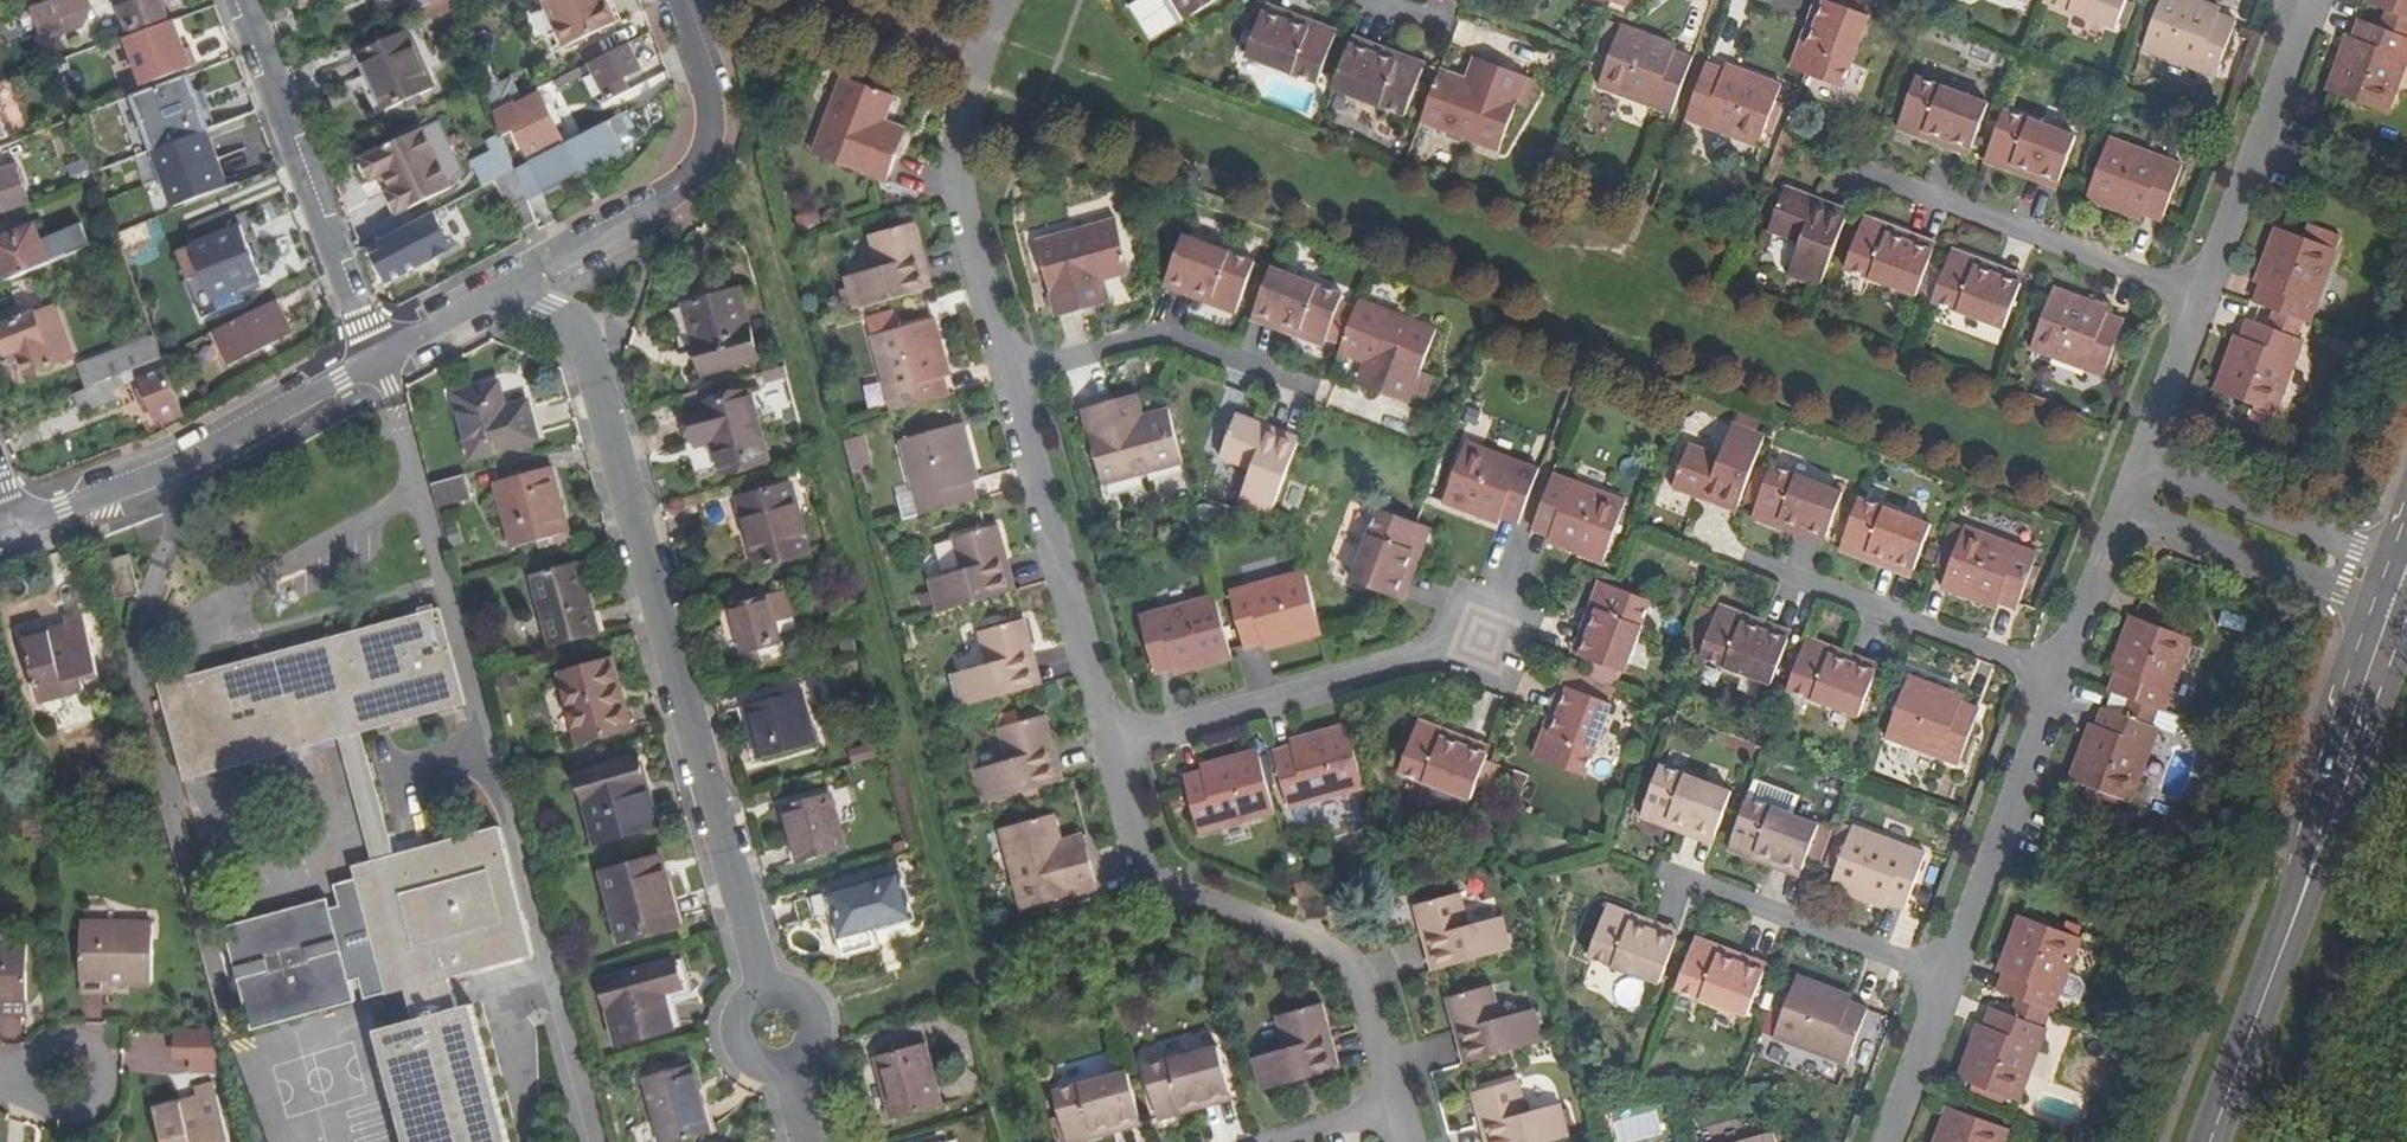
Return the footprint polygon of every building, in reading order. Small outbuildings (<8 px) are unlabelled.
[(31,9),(54,1),(54,0),(28,0),(31,9)] [(31,9),(41,35),(63,27),(60,19),(70,15),(73,23),(79,20),(72,0),(56,0),(54,1),(31,9)] [(79,20),(73,23),(70,15),(60,19),(63,27),(66,36),(82,30),(91,9),(88,0),(72,0),(79,20)] [(131,34),(169,19),(162,0),(118,0),(131,34)] [(415,9),(422,23),(455,8),(452,0),(439,0),(429,4),(415,9)] [(545,2),(524,12),(538,42),(558,33),(565,47),(614,24),(604,0),(544,0),(545,2)] [(1184,21),(1216,0),(1170,0),(1184,21)] [(1611,3),(1625,8),(1628,0),(1604,0),(1611,3)] [(1838,7),(1870,19),(1871,19),(1878,2),(1873,0),(1840,0),(1838,7)] [(2046,2),(2117,29),(2128,0),(2046,0),(2046,2)] [(2207,5),(2194,0),(2163,0),(2143,52),(2216,80),(2237,25),(2219,18),(2204,12),(2207,5)] [(2369,5),(2390,13),(2406,19),(2406,0),(2371,0),(2369,5)] [(1793,70),(1806,75),(1843,89),(1870,19),(1838,7),(1826,2),(1809,47),(1802,44),(1793,70)] [(2390,13),(2383,31),(2362,24),(2356,40),(2350,56),(2343,53),(2328,93),(2390,117),(2406,71),(2406,19),(2390,13)] [(1307,31),(1263,14),(1246,58),(1317,84),(1336,34),(1310,24),(1307,31)] [(1661,42),(1621,27),(1598,89),(1671,117),(1692,60),(1674,53),(1659,48),(1661,42)] [(406,31),(358,54),(386,112),(434,89),(406,31)] [(612,101),(629,92),(622,78),(639,69),(626,45),(591,63),(595,71),(612,101)] [(1350,47),(1334,90),(1406,117),(1425,67),(1399,57),(1395,64),(1350,47)] [(583,77),(595,71),(591,63),(579,70),(583,77)] [(1440,73),(1421,125),(1500,154),(1528,81),(1489,66),(1480,88),(1440,73)] [(1708,66),(1686,123),(1759,150),(1782,87),(1742,72),(1740,78),(1724,72),(1708,66)] [(884,121),(894,95),(843,75),(813,154),(888,182),(902,143),(879,134),(884,121)] [(508,80),(486,91),(495,114),(517,102),(508,80)] [(1898,130),(1923,140),(1926,133),(1972,150),(1988,107),(1916,80),(1898,130)] [(503,135),(504,138),(519,130),(532,156),(563,139),(539,91),(517,102),(495,114),(503,135)] [(216,103),(156,124),(173,174),(233,152),(216,103)] [(516,170),(525,196),(542,187),(544,191),(576,174),(575,170),(636,139),(639,131),(628,112),(516,170)] [(2076,140),(2004,113),(1985,163),(2012,173),(2015,166),(2060,183),(2076,140)] [(74,122),(41,135),(47,153),(67,145),(74,163),(87,158),(74,122)] [(450,185),(423,124),(361,152),(362,154),(359,160),(364,171),(371,174),(371,175),(385,169),(391,183),(386,186),(396,209),(450,185)] [(498,180),(516,170),(512,161),(504,138),(503,135),(487,143),(492,153),(471,164),(484,187),(498,180)] [(2111,139),(2088,202),(2128,217),(2131,209),(2145,215),(2163,222),(2184,167),(2111,139)] [(29,203),(15,169),(0,175),(0,214),(29,203)] [(535,223),(525,196),(516,170),(498,180),(517,230),(535,223)] [(1820,289),(1846,220),(1847,217),(1814,205),(1815,201),(1785,190),(1769,231),(1799,242),(1786,276),(1820,289)] [(406,240),(375,256),(389,284),(452,250),(436,217),(404,235),(406,240)] [(1918,297),(1934,253),(1889,236),(1892,229),(1865,219),(1845,270),(1918,297)] [(1129,272),(1115,221),(1036,242),(1057,318),(1096,307),(1090,283),(1102,280),(1129,272)] [(846,275),(855,310),(929,290),(919,254),(923,253),(915,224),(873,235),(881,265),(846,275)] [(240,226),(192,245),(214,300),(262,280),(240,226)] [(2312,226),(2306,241),(2339,253),(2344,239),(2312,226)] [(9,283),(90,249),(82,229),(45,244),(38,227),(0,242),(0,260),(9,283)] [(117,238),(122,252),(150,240),(145,227),(117,238)] [(2310,325),(2312,326),(2339,253),(2306,241),(2277,230),(2262,270),(2269,273),(2257,305),(2277,313),(2310,325)] [(1211,297),(1209,303),(1236,313),(1254,263),(1183,236),(1166,280),(1211,297)] [(1952,252),(1934,302),(2006,329),(2022,286),(1975,269),(1978,261),(1952,252)] [(1343,296),(1270,269),(1254,313),(1300,331),(1298,337),(1324,347),(1343,296)] [(741,290),(683,306),(703,377),(760,361),(741,290)] [(2092,313),(2095,305),(2055,290),(2031,353),(2104,380),(2124,326),(2092,313)] [(276,302),(212,334),(229,368),(292,336),(276,302)] [(1437,331),(1358,302),(1339,352),(1367,363),(1379,367),(1370,390),(1410,405),(1437,331)] [(0,330),(0,334),(8,356),(20,351),(29,376),(73,358),(54,309),(0,330)] [(2277,313),(2270,331),(2303,343),(2310,325),(2277,313)] [(891,412),(948,397),(943,379),(939,362),(946,360),(935,319),(871,337),(891,412)] [(2303,343),(2270,331),(2250,324),(2244,341),(2238,357),(2230,354),(2215,394),(2278,417),(2305,344),(2303,343)] [(90,363),(99,386),(163,359),(155,339),(90,363)] [(184,418),(163,359),(99,386),(77,395),(84,414),(120,399),(115,388),(141,377),(145,388),(138,391),(147,414),(155,412),(160,427),(184,418)] [(455,395),(472,460),(539,441),(528,403),(506,409),(498,383),(455,395)] [(748,393),(685,410),(696,448),(713,444),(722,474),(767,462),(748,393)] [(1102,483),(1182,462),(1168,410),(1140,417),(1127,421),(1121,397),(1081,407),(1102,483)] [(1272,514),(1298,442),(1264,429),(1266,425),(1236,414),(1221,455),(1250,467),(1237,501),(1240,502),(1272,514)] [(920,517),(977,501),(972,482),(968,466),(975,464),(964,423),(899,441),(920,517)] [(1705,496),(1737,509),(1765,437),(1732,425),(1719,459),(1688,448),(1672,489),(1703,500),(1705,496)] [(865,436),(846,441),(853,464),(871,459),(865,436)] [(1466,442),(1443,504),(1482,519),(1485,512),(1501,518),(1518,524),(1539,469),(1466,442)] [(871,459),(853,464),(855,473),(873,468),(871,459)] [(1782,521),(1827,538),(1844,494),(1771,467),(1752,518),(1780,528),(1782,521)] [(551,469),(495,485),(513,550),(569,534),(551,469)] [(1627,501),(1554,474),(1533,530),(1551,536),(1566,542),(1563,549),(1603,564),(1627,501)] [(464,477),(431,486),(437,509),(471,500),(464,477)] [(789,486),(738,500),(758,569),(808,555),(789,486)] [(1859,500),(1840,550),(1867,560),(1869,554),(1915,571),(1931,527),(1859,500)] [(1384,593),(1396,598),(1413,552),(1420,555),(1430,529),(1415,523),(1380,510),(1353,582),(1384,593)] [(929,576),(940,613),(1013,593),(1002,557),(1007,555),(998,524),(955,536),(964,567),(929,576)] [(1966,526),(1943,588),(1983,604),(1986,596),(2000,601),(2018,608),(2039,554),(1966,526)] [(130,557),(109,563),(119,601),(140,595),(130,557)] [(532,579),(551,647),(597,634),(578,566),(532,579)] [(1316,612),(1304,570),(1229,591),(1245,647),(1263,642),(1278,638),(1280,645),(1322,634),(1316,612)] [(1597,612),(1580,657),(1592,661),(1625,674),(1652,602),(1613,588),(1600,583),(1590,609),(1597,612)] [(1232,659),(1214,595),(1139,616),(1155,672),(1172,667),(1188,663),(1190,670),(1232,659)] [(767,596),(730,607),(744,656),(781,646),(767,596)] [(1742,624),(1745,617),(1719,607),(1700,657),(1772,684),(1788,641),(1742,624)] [(185,782),(338,740),(371,862),(353,867),(387,996),(406,991),(414,1021),(377,1032),(407,1141),(510,1141),(473,1005),(458,1009),(450,979),(535,956),(500,828),(395,856),(361,734),(466,706),(440,610),(200,675),(158,686),(185,782)] [(51,635),(24,642),(42,703),(86,692),(84,686),(101,681),(82,614),(65,619),(70,637),(52,642),(51,635)] [(2160,711),(2167,713),(2195,639),(2132,615),(2117,655),(2125,659),(2119,674),(2112,692),(2133,700),(2160,711)] [(966,707),(1039,687),(1029,651),(1033,650),(1024,620),(982,631),(990,662),(956,672),(966,707)] [(1806,640),(1787,690),(1860,717),(1876,674),(1831,657),(1833,650),(1806,640)] [(561,677),(579,744),(631,730),(613,663),(561,677)] [(15,706),(5,671),(0,672),(0,710),(15,706)] [(1947,701),(1950,693),(1909,678),(1886,740),(1959,767),(1979,713),(1961,706),(1947,701)] [(1613,706),(1580,693),(1568,689),(1551,734),(1544,732),(1534,758),(1586,778),(1613,706)] [(817,745),(801,692),(744,708),(759,761),(817,745)] [(2154,728),(2160,711),(2133,700),(2126,717),(2154,728)] [(2154,728),(2126,717),(2106,709),(2099,727),(2093,742),(2085,739),(2070,779),(2132,803),(2160,731),(2154,728)] [(985,803),(1059,783),(1049,747),(1053,745),(1045,716),(1002,728),(1010,758),(975,768),(985,803)] [(1441,739),(1444,731),(1417,721),(1398,772),(1471,799),(1483,767),(1488,757),(1441,739)] [(1290,810),(1365,789),(1347,725),(1306,737),(1308,744),(1293,748),(1274,753),(1290,810)] [(1275,814),(1257,750),(1216,761),(1218,769),(1202,773),(1184,778),(1200,835),(1275,814)] [(578,775),(597,845),(656,828),(638,759),(578,775)] [(1670,820),(1715,837),(1732,793),(1659,767),(1641,817),(1668,827),(1670,820)] [(830,795),(782,808),(798,864),(845,851),(830,795)] [(1747,799),(1728,849),(1755,859),(1758,852),(1803,869),(1819,825),(1747,799)] [(49,815),(25,817),(26,832),(50,831),(49,815)] [(1098,888),(1088,850),(1064,856),(1060,843),(1052,815),(999,830),(1021,910),(1098,888)] [(1872,903),(1875,895),(1889,901),(1907,907),(1927,853),(1854,825),(1831,887),(1872,903)] [(603,875),(621,943),(680,928),(660,858),(603,875)] [(1314,869),(1292,875),(1298,898),(1299,897),(1320,892),(1314,869)] [(900,872),(827,893),(844,955),(876,946),(872,931),(914,919),(900,872)] [(1428,935),(1437,970),(1510,950),(1501,916),(1465,925),(1457,894),(1415,906),(1423,936),(1428,935)] [(1661,983),(1677,939),(1633,922),(1635,915),(1608,905),(1589,956),(1661,983)] [(2052,1012),(2054,1012),(2059,999),(2076,1005),(2085,1000),(2088,991),(2084,981),(2068,975),(2081,939),(2018,916),(2003,956),(2012,959),(2006,973),(1999,991),(2022,1000),(2052,1012)] [(153,925),(81,925),(82,995),(111,995),(112,987),(154,987),(153,925)] [(1695,938),(1676,988),(1748,1015),(1764,972),(1719,955),(1722,948),(1695,938)] [(0,948),(0,1018),(28,1018),(28,949),(0,948)] [(675,961),(601,982),(618,1046),(674,1032),(664,996),(683,991),(675,961)] [(1839,992),(1797,976),(1774,1039),(1847,1066),(1868,1011),(1849,1004),(1836,999),(1839,992)] [(1459,1027),(1469,1062),(1542,1042),(1532,1008),(1498,1017),(1489,987),(1446,998),(1455,1029),(1459,1027)] [(2022,1000),(2016,1017),(2046,1029),(2052,1012),(2022,1000)] [(1328,1035),(1332,1034),(1323,1003),(1280,1015),(1288,1046),(1254,1055),(1263,1090),(1337,1070),(1328,1035)] [(2046,1029),(2016,1017),(1993,1009),(1986,1027),(1980,1043),(1972,1040),(1957,1079),(2021,1102),(2048,1029),(2046,1029)] [(221,1075),(223,1033),(125,1030),(124,1072),(221,1075)] [(925,1044),(875,1058),(892,1120),(942,1106),(925,1044)] [(1185,1104),(1231,1092),(1219,1047),(1145,1067),(1159,1119),(1187,1111),(1185,1104)] [(1057,1125),(1062,1124),(1067,1141),(1075,1141),(1094,1137),(1094,1129),(1140,1117),(1127,1071),(1125,1072),(1123,1063),(1116,1064),(1118,1074),(1054,1091),(1060,1115),(1053,1117),(1055,1126),(1057,1125)] [(644,1080),(661,1141),(682,1141),(710,1134),(693,1067),(644,1080)] [(1491,1141),(1551,1141),(1568,1137),(1559,1103),(1525,1113),(1516,1081),(1473,1093),(1482,1125),(1486,1124),(1491,1141)] [(154,1110),(163,1141),(228,1141),(213,1086),(194,1091),(200,1111),(183,1115),(180,1104),(154,1110)] [(1933,1141),(2006,1141),(2010,1132),(1946,1108),(1933,1141)] [(1057,1125),(1061,1141),(1063,1141),(1067,1141),(1062,1124),(1057,1125)] [(1744,1141),(1776,1141),(1774,1134),(1744,1141)]
